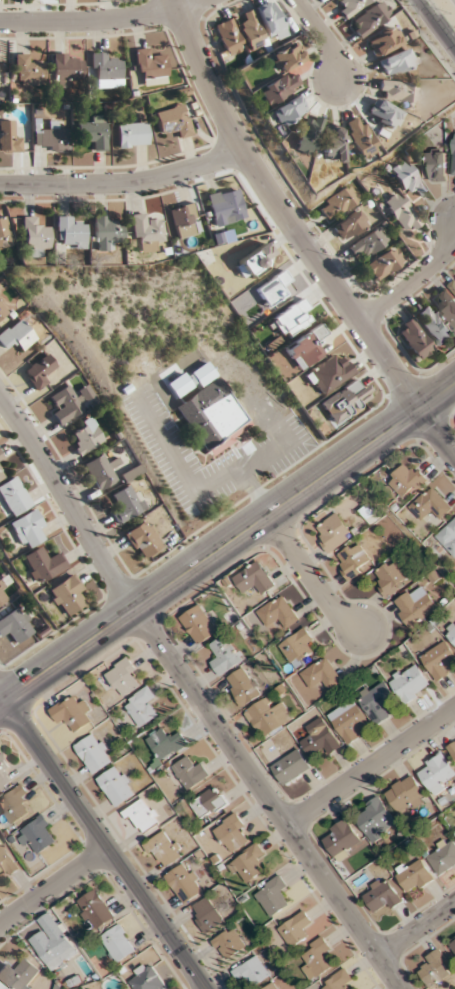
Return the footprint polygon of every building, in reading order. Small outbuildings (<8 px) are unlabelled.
[(286,28),(272,0),(269,0),(254,7),(269,37),(286,28)] [(333,4),(345,19),(369,0),(338,0),(333,4)] [(347,23),(359,39),(389,15),(377,0),(347,23)] [(242,13),(246,20),(238,24),(250,51),(266,43),(251,9),(242,13)] [(228,59),(245,52),(231,18),(213,25),(228,59)] [(365,41),(375,57),(401,41),(391,25),(365,41)] [(280,72),(303,60),(295,43),(271,55),(280,72)] [(166,77),(164,56),(151,57),(151,48),(134,49),(136,79),(166,77)] [(413,65),(405,48),(376,60),(384,78),(413,65)] [(90,81),(121,81),(121,61),(111,61),(111,52),(90,52),(90,81)] [(73,62),(73,53),(52,54),(52,87),(72,87),(72,77),(82,76),(82,62),(73,62)] [(13,54),(13,85),(43,85),(43,63),(29,63),(29,54),(13,54)] [(257,89),(266,106),(300,88),(292,71),(257,89)] [(400,104),(415,105),(417,84),(377,80),(373,123),(398,125),(400,104)] [(270,108),(277,125),(306,113),(299,96),(270,108)] [(174,137),(188,136),(185,106),(155,110),(158,133),(173,131),(174,137)] [(293,149),(311,155),(321,119),(303,114),(293,149)] [(106,151),(106,115),(87,115),(87,124),(77,124),(77,141),(87,141),(87,151),(106,151)] [(343,124),(360,158),(377,150),(360,115),(343,124)] [(21,152),(21,130),(13,130),(13,121),(0,121),(0,152),(21,152)] [(116,123),(116,147),(147,146),(146,123),(116,123)] [(333,155),(333,162),(342,162),(342,128),(322,128),(322,155),(333,155)] [(66,150),(66,129),(33,129),(33,150),(66,150)] [(445,181),(445,151),(425,152),(426,182),(445,181)] [(403,190),(418,181),(405,159),(390,168),(403,190)] [(317,207),(328,222),(359,199),(348,184),(317,207)] [(245,218),(236,188),(205,196),(214,227),(245,218)] [(382,202),(404,234),(419,223),(398,191),(382,202)] [(199,232),(191,203),(168,210),(177,239),(199,232)] [(341,242),(369,224),(358,208),(331,226),(341,242)] [(129,215),(134,253),(155,250),(154,242),(163,241),(160,220),(148,221),(147,213),(129,215)] [(4,216),(0,217),(0,248),(12,245),(4,216)] [(74,216),(54,217),(55,238),(64,238),(64,249),(85,248),(85,226),(75,226),(74,216)] [(92,216),(92,250),(112,250),(112,241),(122,241),(122,225),(112,225),(112,216),(92,216)] [(39,217),(22,217),(22,248),(29,248),(29,256),(40,256),(41,248),(49,248),(49,227),(38,227),(39,217)] [(347,250),(353,255),(358,249),(367,258),(388,238),(375,224),(347,250)] [(232,262),(243,280),(275,261),(265,243),(232,262)] [(403,261),(391,246),(361,268),(372,284),(403,261)] [(295,291),(282,270),(254,288),(267,309),(295,291)] [(447,289),(434,300),(453,323),(454,321),(454,298),(447,289)] [(314,318),(301,298),(270,319),(283,339),(314,318)] [(413,318),(438,345),(452,331),(427,304),(413,318)] [(19,317),(0,332),(0,345),(5,351),(13,345),(19,352),(36,339),(19,317)] [(395,329),(416,361),(432,349),(411,318),(395,329)] [(328,337),(317,323),(283,347),(300,370),(324,352),(318,343),(328,337)] [(352,375),(339,352),(304,373),(317,396),(352,375)] [(22,371),(34,389),(59,372),(47,354),(22,371)] [(189,372),(199,389),(174,404),(205,455),(249,428),(207,360),(189,372)] [(371,396),(358,377),(319,403),(332,423),(371,396)] [(59,425),(86,408),(70,383),(50,396),(56,405),(49,410),(59,425)] [(73,426),(78,435),(69,439),(77,455),(104,441),(92,417),(73,426)] [(111,470),(120,465),(116,458),(107,464),(101,454),(83,464),(98,490),(117,479),(111,470)] [(426,479),(408,460),(386,481),(404,499),(426,479)] [(14,476),(0,484),(0,497),(12,517),(31,505),(14,476)] [(128,484),(111,495),(117,505),(109,509),(118,525),(144,510),(128,484)] [(409,508),(422,521),(429,514),(437,521),(452,507),(431,486),(409,508)] [(369,524),(378,516),(367,503),(358,510),(369,524)] [(8,523),(23,550),(41,541),(36,531),(43,528),(34,509),(8,523)] [(317,539),(329,554),(353,535),(336,512),(318,526),(324,533),(317,539)] [(454,557),(454,516),(434,537),(454,557)] [(123,534),(141,559),(162,544),(144,519),(123,534)] [(334,558),(350,581),(373,564),(357,541),(334,558)] [(46,554),(42,546),(21,556),(35,584),(65,568),(56,550),(46,554)] [(392,598),(410,574),(389,558),(371,582),(392,598)] [(253,588),(258,596),(275,585),(259,561),(233,578),(244,593),(253,588)] [(82,604),(77,597),(84,592),(70,574),(45,593),(65,618),(82,604)] [(410,628),(437,606),(418,583),(391,605),(410,628)] [(8,598),(0,585),(0,603),(8,598)] [(298,619),(282,595),(257,611),(267,628),(277,622),(282,630),(298,619)] [(179,617),(197,645),(217,632),(199,605),(179,617)] [(9,635),(14,642),(32,632),(18,607),(0,617),(0,640),(9,635)] [(444,635),(454,645),(454,622),(444,635)] [(308,646),(314,642),(305,627),(279,645),(294,667),(313,654),(308,646)] [(208,660),(219,676),(243,660),(226,634),(210,645),(216,654),(208,660)] [(454,656),(454,655),(444,640),(420,658),(438,681),(454,669),(448,661),(454,656)] [(142,682),(137,675),(139,673),(126,657),(103,676),(122,698),(142,682)] [(300,673),(311,689),(321,682),(326,690),(341,680),(325,657),(300,673)] [(430,686),(414,663),(388,681),(405,704),(430,686)] [(261,694),(243,667),(224,680),(242,707),(261,694)] [(392,715),(381,693),(387,690),(382,681),(357,693),(373,725),(392,715)] [(155,703),(151,690),(126,698),(135,726),(156,719),(151,705),(155,703)] [(56,727),(71,723),(73,727),(93,722),(87,700),(73,703),(72,699),(51,706),(56,727)] [(290,719),(279,701),(269,707),(265,699),(244,711),(261,737),(290,719)] [(359,724),(366,719),(352,699),(328,715),(347,744),(364,732),(359,724)] [(323,757),(340,747),(321,716),(303,727),(310,737),(301,743),(309,755),(318,750),(323,757)] [(146,740),(163,762),(188,743),(177,729),(168,735),(162,728),(146,740)] [(73,746),(92,775),(114,761),(95,732),(73,746)] [(454,759),(454,741),(447,747),(454,759)] [(311,768),(298,748),(271,767),(284,786),(311,768)] [(454,781),(454,775),(443,753),(416,768),(431,794),(454,781)] [(0,755),(0,789),(10,782),(5,774),(11,770),(0,755)] [(198,760),(192,764),(186,757),(171,767),(188,791),(210,776),(198,760)] [(115,807),(136,792),(117,765),(96,779),(115,807)] [(384,792),(400,815),(426,798),(411,774),(384,792)] [(27,813),(21,804),(30,798),(20,784),(0,798),(0,810),(10,825),(27,813)] [(190,804),(202,820),(227,802),(214,786),(190,804)] [(159,821),(141,798),(122,812),(140,835),(159,821)] [(397,827),(378,798),(353,814),(371,843),(397,827)] [(246,843),(240,834),(247,829),(235,813),(212,829),(230,854),(246,843)] [(47,835),(53,831),(42,815),(16,833),(32,857),(52,843),(47,835)] [(320,837),(338,862),(363,844),(345,819),(320,837)] [(161,870),(181,856),(163,830),(143,844),(161,870)] [(451,836),(431,848),(433,852),(427,856),(437,875),(454,865),(454,844),(451,836)] [(5,877),(18,868),(0,843),(0,871),(5,877)] [(267,857),(257,843),(227,865),(242,886),(265,870),(259,862),(267,857)] [(409,895),(433,879),(418,856),(394,872),(409,895)] [(164,877),(184,904),(204,890),(183,863),(164,877)] [(281,897),(288,893),(278,877),(253,892),(269,918),(287,907),(281,897)] [(373,911),(380,905),(386,912),(401,901),(383,877),(360,894),(373,911)] [(115,917),(95,889),(74,904),(95,932),(115,917)] [(224,922),(207,896),(188,909),(205,935),(224,922)] [(312,923),(303,910),(277,929),(291,948),(309,934),(305,929),(312,923)] [(28,940),(51,971),(78,951),(49,912),(37,920),(43,929),(28,940)] [(136,949),(118,924),(99,938),(117,963),(136,949)] [(223,961),(245,947),(232,927),(210,941),(223,961)] [(326,958),(332,954),(322,937),(302,950),(309,961),(301,966),(311,982),(333,967),(326,958)] [(453,973),(438,949),(422,959),(426,966),(418,971),(429,988),(453,973)] [(0,968),(0,982),(11,988),(27,988),(39,969),(22,958),(16,969),(4,961),(0,968)] [(247,975),(250,984),(267,979),(260,958),(231,967),(235,979),(247,975)] [(150,962),(126,975),(134,988),(165,988),(150,962)] [(354,983),(344,969),(316,988),(317,988),(347,988),(346,988),(354,983)]
